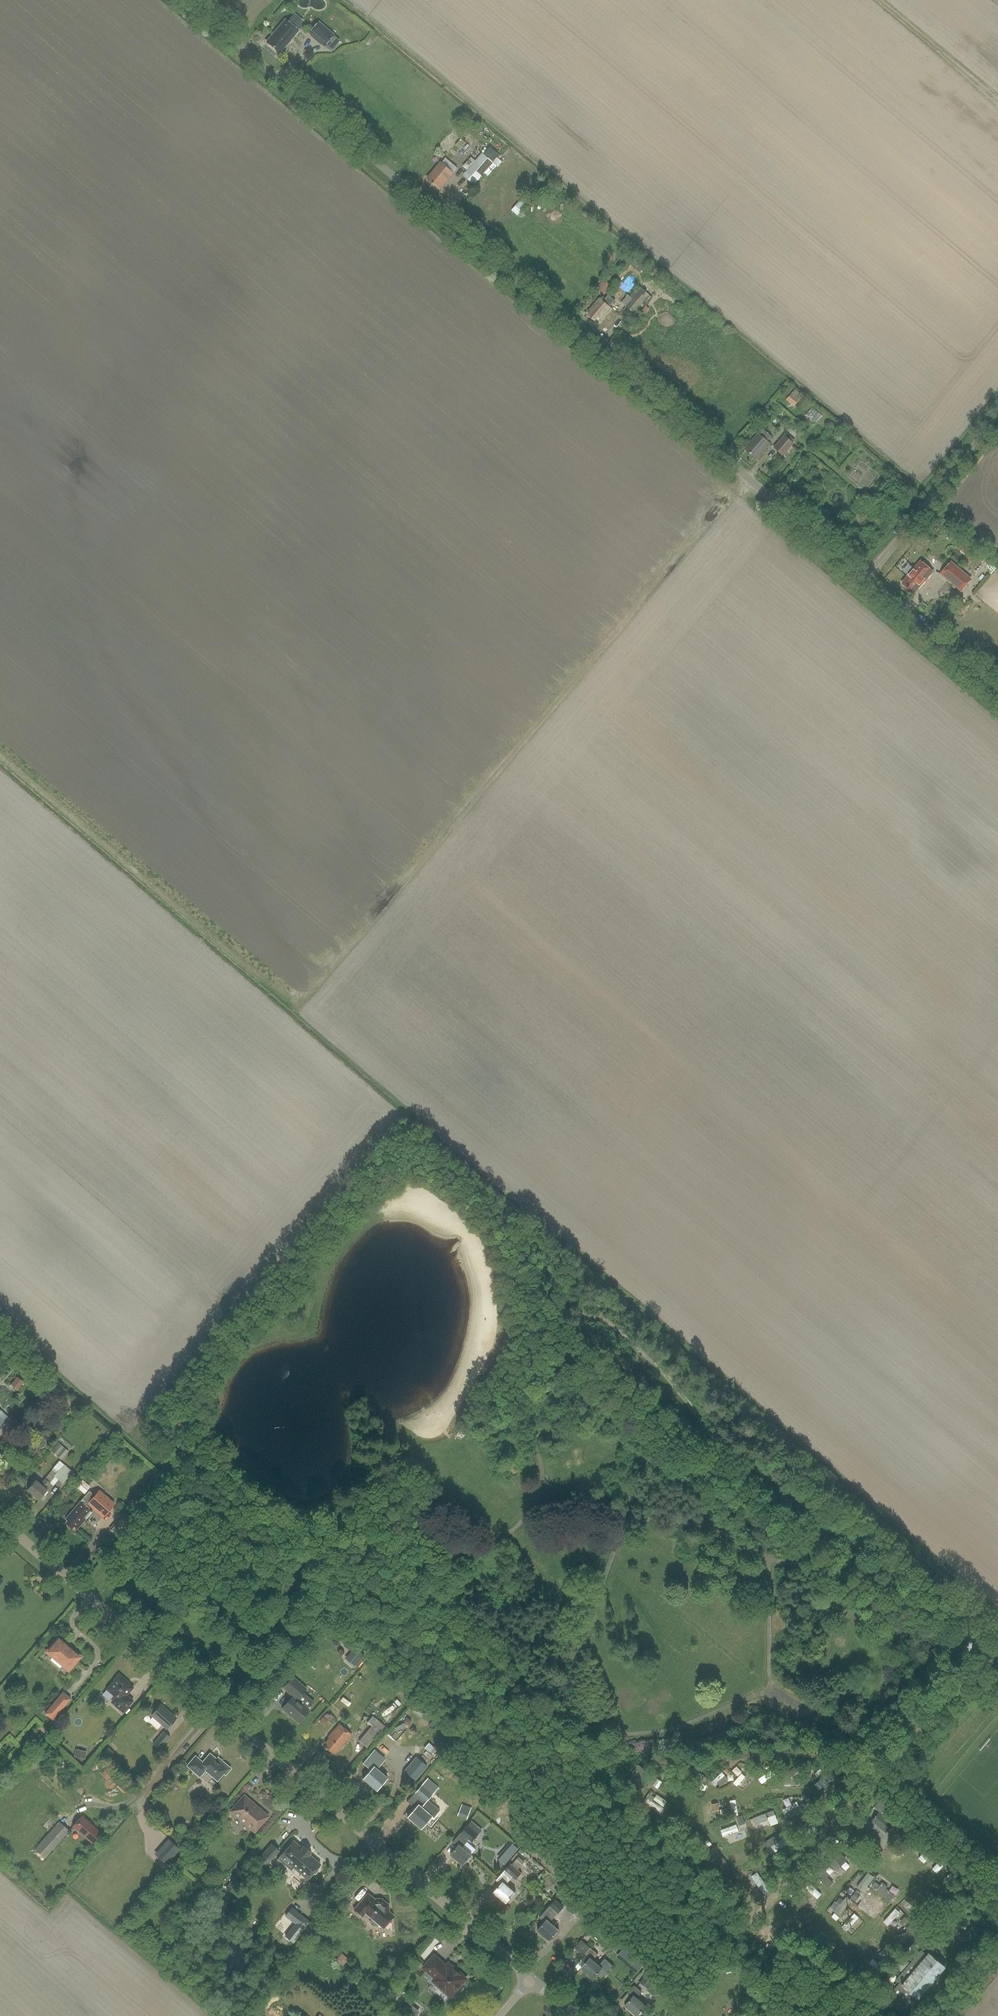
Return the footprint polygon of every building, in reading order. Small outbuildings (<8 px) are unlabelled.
[(300,31),(299,30),(298,29),(304,22),(294,13),(288,20),(286,19),(267,41),(266,42),(280,54),(300,31)] [(324,46),(334,33),(319,21),(309,33),(324,46)] [(483,153),(464,175),(475,185),(495,163),(483,153)] [(445,160),(429,179),(440,189),(456,170),(445,160)] [(512,210),(518,215),(528,205),(521,199),(512,210)] [(640,313),(652,299),(649,297),(650,296),(639,286),(630,296),(634,299),(627,307),(635,313),(637,311),(640,313)] [(601,300),(589,313),(592,315),(590,317),(597,323),(598,322),(601,324),(613,310),(610,307),(616,300),(609,294),(603,302),(601,300)] [(818,423),(824,414),(813,407),(807,415),(818,423)] [(759,459),(771,445),(768,442),(770,439),(762,432),(748,449),(750,450),(748,452),(755,458),(756,457),(759,459)] [(786,436),(775,448),(785,456),(795,444),(786,436)] [(940,517),(930,531),(935,534),(945,521),(940,517)] [(965,554),(972,545),(964,539),(957,548),(965,554)] [(933,571),(921,560),(902,583),(914,594),(933,571)] [(961,592),(972,579),(952,562),(951,561),(940,574),(941,575),(961,592)] [(0,1428),(10,1417),(0,1409),(0,1428)] [(62,1460),(69,1452),(58,1443),(52,1451),(62,1460)] [(34,1481),(27,1490),(39,1500),(46,1491),(45,1490),(50,1484),(52,1486),(58,1479),(63,1483),(73,1472),(64,1464),(57,1472),(53,1469),(44,1479),(39,1485),(34,1481)] [(85,1494),(90,1487),(83,1480),(77,1487),(85,1494)] [(115,1503),(99,1489),(94,1495),(87,1503),(90,1506),(103,1517),(115,1503)] [(76,1530),(92,1512),(88,1508),(90,1506),(87,1503),(94,1495),(89,1491),(65,1519),(67,1521),(65,1523),(72,1530),(73,1528),(76,1530)] [(194,1506),(200,1500),(195,1496),(190,1502),(194,1506)] [(59,1639),(48,1651),(53,1656),(50,1659),(60,1668),(63,1664),(69,1669),(79,1657),(59,1639)] [(114,1681),(107,1690),(118,1700),(114,1705),(123,1712),(133,1701),(127,1695),(133,1688),(124,1680),(125,1679),(119,1674),(114,1680),(114,1681)] [(310,1711),(308,1709),(314,1702),(304,1693),(307,1689),(293,1677),(283,1688),(293,1696),(282,1709),(299,1723),(310,1711)] [(62,1691),(44,1713),(52,1720),(71,1698),(62,1691)] [(161,1705),(152,1715),(167,1729),(176,1718),(161,1705)] [(384,1726),(372,1716),(367,1722),(372,1726),(359,1740),(366,1747),(384,1726)] [(334,1755),(351,1734),(339,1724),(327,1738),(327,1739),(325,1743),(326,1744),(324,1747),(334,1755)] [(164,1731),(153,1744),(159,1749),(170,1737),(164,1731)] [(109,1759),(114,1753),(108,1747),(102,1754),(109,1759)] [(86,1758),(87,1750),(76,1748),(75,1756),(86,1758)] [(376,1791),(388,1778),(377,1769),(383,1762),(372,1752),(363,1763),(370,1770),(362,1779),(376,1791)] [(202,1762),(195,1756),(187,1766),(200,1776),(205,1770),(217,1781),(223,1773),(225,1775),(231,1769),(224,1763),(223,1765),(210,1754),(202,1762)] [(427,1766),(416,1756),(404,1770),(415,1780),(427,1766)] [(108,1780),(114,1772),(107,1767),(101,1774),(108,1780)] [(414,1808),(407,1817),(420,1828),(431,1815),(421,1807),(432,1794),(422,1785),(416,1792),(407,1802),(414,1808)] [(255,1832),(268,1816),(244,1796),(231,1811),(255,1832)] [(795,1796),(783,1801),(788,1815),(801,1810),(795,1796)] [(467,1819),(470,1812),(461,1809),(458,1816),(467,1819)] [(92,1844),(102,1832),(85,1817),(75,1828),(92,1844)] [(59,1822),(35,1849),(45,1858),(69,1831),(59,1822)] [(470,1844),(477,1835),(466,1826),(453,1842),(457,1846),(450,1854),(462,1865),(471,1854),(462,1847),(467,1841),(470,1844)] [(168,1839),(155,1854),(167,1865),(180,1850),(168,1839)] [(294,1841),(278,1859),(290,1870),(295,1865),(308,1877),(313,1872),(313,1873),(321,1865),(310,1855),(311,1853),(304,1846),(302,1849),(294,1841)] [(280,1851),(272,1844),(258,1859),(267,1867),(280,1851)] [(501,1884),(494,1892),(506,1902),(515,1892),(506,1884),(512,1877),(516,1881),(523,1873),(519,1870),(525,1863),(519,1857),(513,1864),(511,1863),(504,1872),(497,1880),(501,1884)] [(816,1875),(828,1886),(835,1879),(823,1868),(816,1875)] [(234,1893),(242,1884),(235,1878),(227,1887),(234,1893)] [(375,1898),(368,1892),(354,1909),(363,1916),(365,1913),(372,1919),(371,1919),(371,1920),(370,1921),(370,1922),(370,1923),(371,1923),(371,1924),(372,1924),(372,1925),(373,1925),(374,1925),(375,1925),(376,1924),(377,1923),(383,1928),(394,1915),(389,1911),(388,1904),(381,1898),(375,1898)] [(834,1898),(831,1910),(835,1911),(833,1916),(841,1919),(847,1902),(834,1898)] [(559,1913),(564,1906),(556,1899),(540,1918),(544,1921),(538,1929),(550,1939),(558,1929),(549,1922),(554,1916),(555,1916),(558,1912),(559,1913)] [(295,1924),(285,1936),(293,1943),(310,1922),(292,1908),(286,1916),(295,1924)] [(845,1924),(850,1933),(862,1925),(856,1916),(845,1924)] [(800,1933),(807,1940),(817,1930),(810,1923),(800,1933)] [(587,1960),(581,1967),(593,1977),(596,1974),(603,1980),(614,1968),(605,1959),(600,1965),(594,1960),(598,1954),(590,1947),(583,1956),(587,1960)] [(897,1979),(920,1998),(946,1966),(930,1952),(927,1955),(921,1950),(897,1979)] [(342,1952),(337,1960),(345,1965),(349,1957),(342,1952)] [(434,1956),(424,1968),(432,1975),(432,1974),(436,1978),(434,1981),(451,1996),(456,1991),(458,1990),(459,1989),(460,1988),(461,1986),(462,1985),(467,1979),(463,1976),(463,1974),(461,1973),(460,1972),(458,1972),(449,1964),(446,1967),(442,1964),(442,1963),(434,1956)] [(645,1976),(642,1983),(650,1987),(653,1980),(645,1976)] [(638,2015),(646,2006),(636,1997),(642,1991),(635,1986),(627,1995),(631,1998),(625,2005),(638,2015)] [(410,2015),(415,2015),(421,2010),(409,1999),(401,2007),(410,2015)]
